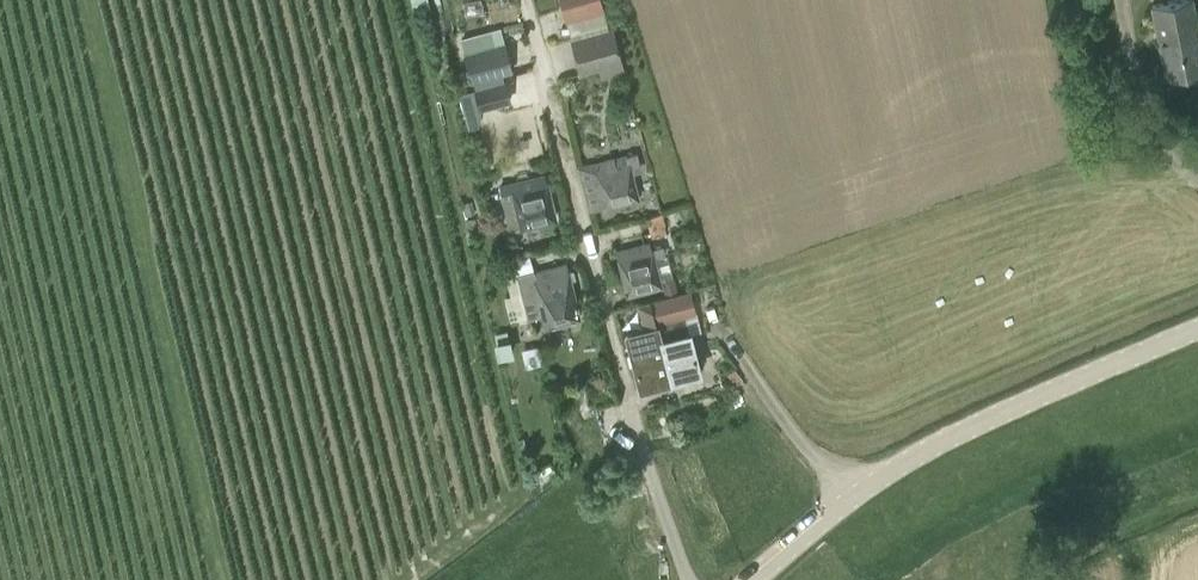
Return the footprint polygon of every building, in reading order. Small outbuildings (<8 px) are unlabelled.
[(603,4),(612,2),(612,0),(560,0),(566,23),(605,12),(603,4)] [(1152,5),(1166,79),(1197,73),(1197,33),(1192,0),(1175,0),(1152,5)] [(622,60),(614,30),(572,41),(581,72),(622,60)] [(467,54),(474,82),(512,71),(505,44),(494,47),(489,31),(462,39),(467,54)] [(481,109),(510,101),(505,82),(476,90),(481,109)] [(581,167),(591,210),(640,199),(634,171),(641,169),(637,154),(581,167)] [(520,227),(520,228),(555,219),(546,183),(512,192),(511,191),(507,191),(506,186),(499,187),(509,230),(520,227)] [(647,218),(652,237),(667,233),(661,215),(647,218)] [(629,293),(663,284),(654,249),(652,249),(651,244),(617,252),(629,293)] [(542,316),(542,317),(578,307),(569,271),(536,279),(534,271),(517,275),(527,319),(542,316)] [(689,291),(652,300),(654,310),(670,380),(700,372),(690,333),(684,309),(694,307),(689,291)] [(650,301),(638,304),(644,329),(627,333),(641,387),(670,380),(654,310),(652,300),(650,301)] [(507,330),(492,333),(496,356),(511,353),(507,330)]
